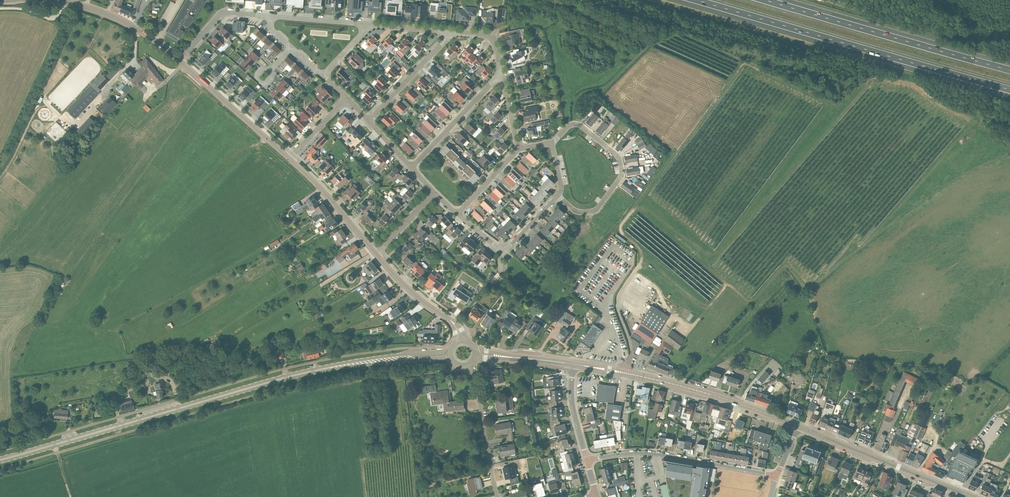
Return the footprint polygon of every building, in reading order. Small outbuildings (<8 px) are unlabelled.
[(121,4),(123,0),(116,0),(113,9),(118,11),(121,4)] [(141,0),(136,0),(133,9),(135,10),(137,11),(141,0)] [(205,1),(204,0),(186,0),(167,33),(181,41),(205,1)] [(310,1),(309,1),(308,8),(309,8),(315,8),(315,7),(321,8),(321,9),(323,9),(323,0),(310,0),(310,1)] [(341,0),(326,0),(325,7),(332,8),(331,9),(337,10),(336,11),(341,11),(342,1),(341,1),(341,0)] [(350,12),(361,13),(361,9),(365,9),(366,2),(362,1),(362,0),(356,0),(355,1),(351,1),(350,12)] [(368,12),(372,12),(373,11),(375,11),(375,13),(381,13),(382,2),(379,2),(379,0),(372,0),(372,2),(369,1),(368,12)] [(392,6),(386,5),(386,14),(385,14),(385,15),(396,15),(396,11),(396,9),(402,10),(403,0),(402,0),(392,0),(392,1),(392,6)] [(447,8),(438,7),(439,4),(431,3),(430,12),(436,12),(436,11),(438,12),(437,19),(443,19),(443,16),(446,16),(446,19),(451,20),(452,5),(447,4),(447,8)] [(133,9),(121,4),(118,11),(132,17),(135,10),(133,9)] [(427,5),(412,4),(406,4),(405,12),(411,12),(411,17),(426,18),(427,5)] [(475,16),(476,8),(465,7),(465,10),(457,10),(457,20),(469,21),(469,16),(475,16)] [(487,23),(493,23),(493,21),(497,22),(497,23),(502,23),(503,8),(498,8),(498,9),(494,9),(492,8),(491,8),(487,10),(483,10),(482,17),(486,17),(487,17),(487,23)] [(233,23),(233,31),(236,31),(236,33),(243,33),(244,27),(245,27),(245,22),(236,22),(236,23),(233,23)] [(230,40),(230,39),(229,37),(231,34),(229,32),(230,31),(226,28),(225,29),(223,27),(220,31),(219,31),(219,32),(222,34),(223,35),(222,37),(221,38),(227,43),(230,40)] [(256,45),(261,40),(265,35),(262,32),(261,33),(257,29),(258,29),(257,28),(253,33),(257,37),(251,44),(254,47),(256,45)] [(521,44),(519,37),(522,36),(520,29),(509,32),(510,35),(508,35),(508,37),(507,37),(508,43),(509,43),(510,46),(521,44)] [(265,44),(259,51),(262,54),(268,47),(273,42),(269,39),(269,40),(265,36),(265,35),(261,40),(265,44)] [(219,40),(218,39),(215,37),(215,36),(214,37),(211,40),(210,41),(213,43),(212,44),(215,47),(216,46),(219,48),(221,45),(223,47),(227,43),(221,38),(220,39),(219,40)] [(368,39),(366,42),(367,43),(366,44),(368,46),(366,49),(371,53),(378,46),(375,43),(378,40),(373,36),(370,39),(369,38),(368,39)] [(388,54),(395,47),(392,44),(395,41),(390,36),(382,44),(385,47),(383,49),(388,54)] [(404,55),(411,48),(408,45),(411,42),(406,38),(398,46),(401,48),(399,50),(404,55)] [(418,55),(419,54),(423,51),(421,49),(426,44),(422,39),(414,47),(417,50),(415,52),(418,55)] [(272,51),(266,58),(270,61),(277,53),(277,54),(281,50),(280,50),(280,49),(277,46),(273,43),(273,42),(268,47),(272,51)] [(459,48),(454,43),(451,47),(450,46),(447,49),(448,50),(447,51),(449,54),(447,56),(452,61),(459,54),(456,51),(459,48)] [(468,63),(474,56),(472,53),(474,50),(470,45),(462,53),(465,56),(463,58),(468,63)] [(519,51),(519,49),(513,50),(513,52),(510,52),(511,56),(510,57),(512,62),(513,66),(524,64),(523,61),(524,61),(525,59),(525,58),(525,56),(527,54),(527,50),(519,51)] [(257,60),(261,55),(257,50),(254,53),(253,51),(249,55),(256,63),(258,61),(257,60)] [(198,60),(203,64),(203,65),(204,64),(207,67),(218,55),(214,51),(209,57),(204,53),(203,55),(202,55),(199,57),(200,58),(198,60)] [(351,59),(348,62),(353,66),(355,68),(356,69),(356,68),(361,68),(361,64),(362,62),(364,60),(356,53),(353,56),(354,57),(352,59),(351,59)] [(254,63),(255,64),(256,63),(249,55),(245,60),(251,66),(254,63)] [(477,58),(474,56),(468,63),(472,67),(475,65),(477,67),(485,60),(480,55),(477,58)] [(285,60),(285,61),(278,69),(282,72),(288,65),(292,69),(297,64),(296,64),(292,60),(289,57),(288,57),(285,60)] [(163,80),(153,67),(145,58),(139,63),(142,67),(149,75),(157,85),(163,80)] [(241,64),(241,65),(243,67),(248,71),(250,70),(249,69),(251,66),(245,60),(241,64)] [(391,68),(388,72),(394,78),(399,74),(397,72),(396,71),(400,68),(394,62),(389,67),(391,68)] [(289,79),(295,72),(300,76),(304,71),(303,71),(300,67),(297,64),(292,69),(288,73),(286,76),(289,79)] [(447,72),(438,64),(435,67),(433,66),(429,70),(435,77),(434,78),(437,80),(442,75),(443,76),(447,72)] [(223,76),(230,69),(226,66),(224,69),(219,65),(217,66),(216,65),(214,68),(215,69),(212,72),(213,73),(212,74),(215,77),(216,76),(217,77),(220,74),(220,73),(223,75),(223,76)] [(493,69),(488,65),(485,68),(482,65),(476,72),(481,77),(483,75),(486,77),(487,76),(488,77),(491,73),(490,72),(493,69)] [(118,71),(116,68),(114,66),(105,75),(110,80),(118,71)] [(142,67),(133,76),(138,82),(140,81),(145,76),(146,78),(149,75),(142,67)] [(336,75),(344,82),(349,77),(350,77),(353,73),(347,68),(344,72),(341,69),(336,75)] [(134,85),(135,85),(138,82),(133,76),(131,74),(131,73),(130,71),(129,72),(126,70),(119,77),(126,84),(129,81),(134,85)] [(517,85),(524,83),(526,82),(525,78),(529,77),(527,70),(516,72),(518,82),(517,82),(517,85)] [(304,71),(300,76),(293,83),(297,86),(303,79),(308,83),(312,78),(311,77),(311,78),(307,74),(308,74),(304,71)] [(786,91),(788,88),(755,71),(753,76),(766,82),(765,83),(782,91),(783,89),(786,91)] [(75,119),(100,93),(98,92),(108,81),(101,74),(66,110),(75,119)] [(228,80),(225,84),(226,85),(226,86),(228,88),(229,88),(230,89),(231,88),(233,86),(234,85),(237,87),(236,87),(237,88),(242,82),(238,79),(237,81),(232,76),(231,78),(230,77),(227,80),(228,80)] [(381,92),(385,88),(384,86),(387,83),(380,76),(376,81),(378,82),(374,86),(381,92)] [(434,82),(427,76),(423,79),(422,78),(417,82),(427,91),(430,88),(429,87),(434,82)] [(280,81),(278,83),(286,90),(288,91),(292,87),(290,85),(289,84),(291,81),(286,77),(281,82),(280,81)] [(468,95),(473,90),(470,87),(472,84),(465,77),(461,82),(463,84),(460,87),(468,95)] [(140,81),(138,82),(135,85),(139,90),(144,85),(140,81)] [(282,94),(286,90),(278,83),(277,84),(278,85),(276,88),(282,94)] [(113,93),(110,97),(116,104),(132,89),(129,85),(128,86),(126,85),(116,95),(113,93)] [(330,98),(332,96),(325,90),(326,90),(322,86),(317,90),(320,93),(317,96),(326,105),(329,101),(327,99),(329,97),(330,98)] [(244,101),(245,99),(247,97),(250,99),(250,100),(255,94),(252,91),(250,92),(246,88),(244,90),(243,89),(241,91),(242,92),(239,96),(240,97),(239,98),(242,100),(243,100),(244,101)] [(282,94),(276,88),(273,91),(272,90),(268,94),(273,98),(275,96),(278,99),(280,100),(284,96),(282,94)] [(410,90),(406,94),(413,101),(416,97),(418,99),(422,94),(415,88),(412,91),(410,90)] [(521,103),(532,100),(530,88),(520,90),(522,98),(520,98),(521,103)] [(366,95),(362,99),(364,101),(366,104),(367,103),(369,105),(373,100),(372,99),(375,95),(368,89),(364,93),(366,95)] [(452,92),(447,97),(454,104),(457,101),(460,104),(464,99),(464,98),(456,91),(454,94),(452,92)] [(491,112),(492,111),(497,106),(494,104),(498,100),(494,96),(491,99),(490,98),(486,102),(489,105),(486,107),(491,112)] [(116,104),(110,97),(99,108),(107,115),(117,104),(116,104)] [(256,111),(258,108),(259,107),(261,108),(263,110),(268,105),(264,101),(263,100),(261,101),(259,99),(258,99),(256,101),(255,100),(252,104),(253,105),(251,107),(255,110),(255,111),(256,111)] [(314,117),(320,111),(316,107),(320,103),(315,99),(305,109),(314,117)] [(411,106),(404,100),(400,103),(399,102),(394,107),(401,113),(405,109),(406,111),(411,106)] [(442,105),(439,108),(446,115),(449,113),(450,111),(451,112),(453,110),(444,101),(441,104),(442,105)] [(595,114),(602,105),(597,102),(590,110),(595,114)] [(434,111),(432,114),(441,123),(443,120),(442,119),(444,118),(446,115),(439,108),(436,106),(432,109),(434,111)] [(525,122),(537,119),(536,114),(539,113),(537,106),(525,109),(526,112),(523,113),(525,122)] [(269,123),(272,119),(273,118),(276,120),(276,121),(280,116),(276,112),(274,115),(269,110),(262,117),(269,123)] [(494,114),(492,111),(491,112),(485,118),(487,120),(489,118),(495,123),(502,116),(497,112),(494,115),(494,114)] [(309,117),(304,112),(300,117),(299,116),(294,122),(302,130),(307,124),(305,122),(309,117)] [(386,115),(382,120),(384,122),(383,123),(385,125),(386,124),(389,126),(392,123),(394,124),(398,120),(391,113),(388,117),(386,115)] [(592,126),(599,117),(594,113),(586,122),(590,126),(591,125),(592,126)] [(616,116),(613,114),(610,118),(612,121),(611,122),(615,125),(620,119),(616,116)] [(347,118),(344,115),(338,121),(344,126),(345,125),(348,127),(353,121),(349,117),(349,118),(347,118)] [(424,118),(421,122),(424,124),(431,131),(433,129),(435,127),(436,128),(438,126),(429,117),(426,120),(424,118)] [(89,118),(75,132),(81,138),(95,124),(89,118)] [(607,120),(606,122),(604,121),(596,131),(600,134),(601,133),(602,134),(611,123),(607,120)] [(291,142),(296,136),(296,135),(294,134),(298,130),(290,122),(286,126),(287,127),(281,132),(284,135),(291,142)] [(479,127),(475,123),(472,125),(473,126),(472,127),(469,124),(465,128),(472,135),(479,127)] [(420,127),(417,130),(426,139),(428,136),(427,135),(429,134),(431,131),(424,124),(421,127),(420,127)] [(362,131),(360,129),(357,126),(354,129),(352,127),(347,131),(350,134),(351,133),(353,135),(353,136),(353,137),(355,139),(356,139),(357,137),(360,140),(366,134),(362,131)] [(498,130),(497,130),(497,129),(495,127),(490,131),(498,139),(505,131),(501,127),(498,130)] [(537,137),(538,132),(536,132),(535,127),(527,129),(528,137),(532,136),(532,137),(537,137)] [(470,137),(466,132),(463,135),(464,135),(463,136),(460,133),(456,137),(458,139),(456,141),(464,148),(464,145),(463,144),(470,137)] [(411,136),(408,139),(417,148),(419,146),(418,145),(420,143),(422,141),(415,134),(412,137),(411,136)] [(314,154),(319,149),(320,148),(327,140),(323,136),(318,141),(315,144),(312,147),(307,152),(307,154),(306,154),(305,155),(305,156),(306,156),(308,156),(308,158),(313,163),(317,158),(315,156),(314,154)] [(641,137),(638,139),(635,141),(638,145),(644,142),(646,141),(643,136),(641,137)] [(622,150),(629,142),(624,138),(616,147),(620,150),(621,149),(622,150)] [(373,145),(371,143),(366,139),(360,145),(365,149),(365,150),(371,156),(378,148),(374,144),(373,145)] [(402,140),(399,144),(410,154),(412,151),(414,150),(415,151),(417,148),(408,139),(405,143),(403,141),(402,140)] [(494,147),(492,149),(494,151),(496,149),(501,154),(508,147),(504,143),(501,146),(500,145),(501,145),(500,144),(498,142),(494,147)] [(657,150),(650,144),(646,146),(645,147),(653,155),(657,150)] [(444,156),(450,149),(446,145),(440,152),(444,156)] [(449,158),(455,152),(451,148),(450,149),(444,156),(446,154),(449,158)] [(663,155),(657,150),(653,156),(659,161),(657,163),(659,165),(661,162),(660,160),(663,155)] [(459,156),(455,152),(449,158),(454,162),(459,156)] [(489,159),(491,156),(487,152),(479,160),(478,158),(476,160),(483,166),(485,165),(487,167),(491,162),(488,159),(488,158),(489,159)] [(387,166),(384,163),(388,159),(382,153),(376,159),(381,163),(376,168),(381,172),(387,166)] [(524,156),(522,159),(531,167),(535,164),(534,163),(537,160),(529,153),(527,156),(525,157),(524,156)] [(626,163),(638,161),(637,154),(626,156),(626,158),(625,158),(626,163)] [(328,174),(336,166),(332,162),(333,160),(329,156),(328,156),(327,156),(323,160),(325,161),(318,168),(322,172),(322,171),(324,172),(325,171),(328,174)] [(459,156),(454,162),(453,163),(457,167),(463,161),(459,157),(459,156)] [(519,163),(517,166),(524,173),(527,170),(528,171),(531,167),(522,159),(520,161),(521,162),(519,163)] [(461,171),(468,164),(467,164),(467,165),(463,161),(457,167),(461,171)] [(472,168),(468,164),(461,171),(462,170),(466,174),(472,168)] [(646,174),(651,177),(656,169),(652,166),(646,174)] [(400,176),(403,173),(400,176),(398,173),(398,172),(400,171),(396,167),(389,174),(391,176),(390,177),(390,178),(389,179),(394,183),(398,179),(398,178),(400,176)] [(628,176),(640,174),(639,167),(628,169),(628,171),(627,171),(628,176)] [(476,172),(472,168),(466,174),(470,178),(469,179),(475,173),(476,172)] [(510,173),(508,176),(515,183),(518,180),(519,180),(522,177),(513,168),(511,171),(512,172),(510,173)] [(343,178),(339,173),(331,180),(330,180),(334,184),(336,183),(336,184),(336,185),(340,189),(349,180),(345,176),(343,178)] [(405,175),(403,173),(400,176),(398,178),(398,179),(400,180),(401,180),(402,179),(408,185),(406,186),(406,187),(414,187),(414,184),(413,184),(411,183),(413,181),(410,178),(410,176),(407,177),(405,175)] [(479,177),(475,173),(469,179),(473,183),(479,177)] [(503,179),(501,181),(510,190),(513,186),(515,183),(508,176),(505,178),(504,180),(503,179)] [(549,178),(545,182),(550,188),(554,183),(549,178)] [(642,189),(645,185),(638,180),(635,184),(642,189)] [(550,188),(545,182),(541,186),(542,188),(547,192),(550,188)] [(634,188),(626,182),(624,183),(623,182),(620,186),(630,194),(634,188)] [(363,192),(355,184),(353,186),(352,185),(343,194),(348,199),(349,199),(350,200),(351,200),(352,199),(354,200),(363,192)] [(495,189),(493,192),(500,199),(503,196),(504,196),(507,193),(498,184),(496,187),(497,187),(495,189)] [(414,190),(414,187),(406,187),(406,189),(408,190),(402,196),(401,195),(400,195),(399,197),(402,200),(403,202),(406,199),(406,200),(408,198),(410,198),(410,197),(411,197),(411,196),(414,193),(412,191),(413,190),(414,190)] [(548,193),(547,192),(542,188),(538,192),(544,197),(548,193)] [(488,195),(486,197),(495,206),(498,202),(497,202),(500,199),(493,192),(490,194),(489,196),(488,195)] [(534,196),(540,201),(544,197),(538,192),(534,196)] [(399,197),(395,193),(391,198),(392,199),(392,200),(393,201),(391,203),(398,210),(402,205),(400,204),(400,203),(402,200),(399,197)] [(304,210),(309,207),(317,202),(313,196),(306,201),(307,203),(302,206),(296,210),(299,214),(304,210)] [(536,206),(540,201),(534,196),(530,200),(536,206)] [(521,204),(522,206),(529,213),(533,209),(530,207),(533,205),(526,199),(521,204)] [(479,204),(477,207),(486,215),(489,212),(488,211),(491,208),(484,201),(481,204),(480,205),(479,204)] [(319,206),(317,202),(309,207),(311,210),(315,207),(316,208),(315,209),(317,211),(311,214),(313,217),(326,209),(323,203),(319,206)] [(367,211),(367,212),(372,206),(368,202),(367,203),(366,204),(365,204),(363,202),(356,209),(359,213),(359,214),(362,211),(363,211),(365,213),(362,216),(365,213),(367,211)] [(394,214),(398,210),(391,203),(389,205),(388,204),(387,204),(386,203),(382,208),(385,211),(389,214),(391,212),(392,211),(392,212),(394,214)] [(519,210),(526,216),(527,216),(527,215),(529,213),(522,206),(519,210)] [(474,211),(472,214),(479,221),(482,218),(483,219),(486,215),(477,207),(475,209),(476,210),(474,211)] [(559,208),(554,212),(560,218),(562,220),(563,220),(567,216),(565,214),(559,208)] [(313,217),(312,218),(313,219),(315,222),(321,218),(323,219),(325,218),(327,221),(332,217),(330,214),(326,209),(313,217)] [(516,213),(523,219),(526,216),(519,210),(516,213)] [(377,227),(377,219),(376,219),(375,216),(371,216),(370,217),(368,215),(369,214),(369,213),(367,212),(367,211),(365,213),(362,216),(364,218),(364,219),(366,221),(366,223),(367,223),(367,224),(368,224),(371,226),(372,224),(374,226),(374,227),(377,227)] [(388,218),(391,215),(389,214),(385,211),(384,213),(384,214),(385,215),(379,221),(378,219),(377,219),(377,227),(380,227),(380,225),(381,224),(383,226),(385,223),(386,223),(387,223),(387,220),(389,218),(388,218)] [(550,217),(552,218),(556,222),(557,222),(560,218),(554,212),(550,217)] [(523,219),(516,213),(514,216),(511,213),(509,215),(512,218),(513,217),(514,217),(516,219),(520,223),(523,219)] [(438,223),(439,223),(439,215),(436,215),(436,216),(435,217),(433,216),(430,218),(429,219),(428,219),(428,221),(426,223),(427,224),(425,226),(426,228),(427,228),(430,231),(432,229),(432,228),(431,227),(436,221),(438,223)] [(439,215),(439,223),(440,222),(442,221),(448,227),(447,227),(447,229),(448,230),(449,230),(452,227),(453,225),(451,223),(452,223),(450,221),(450,218),(448,218),(445,215),(443,217),(442,216),(442,215),(439,215)] [(548,222),(554,228),(558,223),(557,222),(556,222),(552,218),(548,222)] [(331,229),(338,224),(334,219),(327,224),(325,226),(326,227),(325,228),(325,229),(325,230),(326,231),(328,231),(329,230),(331,229)] [(517,226),(510,220),(507,223),(513,230),(517,226)] [(550,232),(554,228),(548,222),(544,227),(550,232)] [(510,233),(513,230),(507,223),(503,227),(510,233)] [(501,224),(497,227),(507,236),(510,233),(503,227),(503,226),(503,227),(501,224)] [(449,230),(448,230),(445,234),(452,240),(453,240),(454,238),(461,231),(457,227),(455,229),(454,229),(452,227),(449,230)] [(507,236),(497,227),(493,232),(496,235),(497,233),(504,240),(507,236)] [(550,232),(544,227),(540,231),(548,238),(552,234),(550,232)] [(338,231),(336,228),(330,233),(332,236),(335,235),(339,240),(336,242),(339,246),(346,241),(344,239),(347,236),(341,229),(338,231)] [(430,231),(427,228),(426,228),(424,230),(423,230),(421,228),(417,232),(425,239),(427,237),(428,238),(429,237),(430,238),(434,234),(430,231)] [(651,242),(654,241),(647,236),(647,237),(646,237),(643,238),(644,241),(642,241),(641,241),(640,237),(641,236),(638,234),(638,233),(636,231),(634,232),(634,233),(632,235),(640,241),(643,243),(644,245),(647,248),(650,247),(651,244),(650,244),(651,242)] [(423,241),(425,239),(417,232),(414,236),(416,238),(416,239),(414,241),(414,242),(417,245),(421,248),(425,244),(424,243),(423,242),(423,241)] [(537,234),(533,238),(539,244),(543,240),(537,234)] [(469,240),(466,237),(460,245),(463,248),(461,249),(468,255),(471,252),(477,245),(473,242),(474,241),(470,238),(469,240)] [(529,242),(535,248),(539,244),(533,238),(529,242)] [(275,247),(274,246),(279,243),(277,240),(269,244),(272,250),(278,246),(278,245),(275,247)] [(414,242),(414,241),(412,240),(410,242),(409,242),(408,243),(405,244),(405,245),(405,246),(402,249),(404,250),(403,252),(401,252),(402,255),(409,254),(413,254),(413,250),(411,248),(413,246),(414,247),(415,247),(417,245),(414,242)] [(529,242),(525,246),(525,247),(529,251),(531,253),(535,248),(529,242)] [(352,254),(359,249),(355,244),(335,259),(339,264),(344,260),(342,258),(350,252),(352,254)] [(525,247),(525,246),(524,245),(520,249),(525,255),(529,251),(525,247)] [(525,255),(520,249),(515,253),(521,259),(525,255)] [(488,253),(488,252),(485,250),(483,253),(480,250),(472,260),(478,265),(482,260),(487,264),(490,259),(491,260),(492,258),(492,257),(488,253)] [(409,256),(409,254),(402,255),(402,257),(403,257),(404,259),(402,261),(405,263),(405,264),(406,264),(406,265),(408,265),(410,267),(411,266),(413,268),(418,263),(416,262),(415,262),(414,263),(408,257),(409,256)] [(419,261),(418,263),(413,268),(415,270),(415,272),(413,274),(417,278),(424,270),(427,267),(427,266),(423,262),(422,262),(421,263),(419,261)] [(299,271),(304,268),(301,262),(295,266),(299,271)] [(372,274),(378,269),(371,262),(362,269),(367,275),(363,278),(366,282),(371,279),(369,276),(372,274)] [(324,270),(327,268),(324,263),(321,266),(313,271),(315,274),(323,269),(324,270)] [(442,277),(437,273),(434,277),(430,274),(426,279),(428,281),(425,285),(430,288),(431,287),(433,289),(434,287),(440,292),(445,286),(439,281),(442,277)] [(364,288),(368,295),(375,290),(384,285),(379,278),(371,284),(371,283),(368,286),(367,286),(367,285),(364,288)] [(470,298),(455,288),(454,291),(452,289),(446,297),(452,301),(455,296),(456,296),(461,300),(460,301),(459,301),(456,307),(463,312),(467,306),(465,305),(470,298)] [(393,298),(388,291),(381,296),(380,293),(373,298),(375,302),(379,300),(383,305),(393,298)] [(405,311),(400,304),(394,309),(393,310),(391,307),(381,314),(382,316),(386,314),(390,312),(394,318),(398,315),(405,311)] [(482,310),(475,305),(469,315),(478,321),(483,313),(486,315),(489,310),(484,306),(482,310)] [(631,336),(644,344),(649,347),(669,316),(652,305),(644,316),(631,336)] [(502,324),(509,328),(515,319),(508,315),(510,312),(506,310),(502,316),(505,319),(502,324)] [(571,322),(574,317),(568,312),(566,316),(560,311),(554,319),(560,324),(561,322),(564,324),(568,327),(571,322)] [(498,319),(500,317),(496,313),(494,315),(492,318),(488,315),(482,324),(486,326),(487,324),(489,326),(493,321),(495,322),(498,319)] [(410,318),(407,315),(401,319),(404,324),(408,330),(412,328),(412,327),(418,322),(413,316),(410,318)] [(529,330),(531,332),(536,336),(542,327),(544,324),(534,317),(532,320),(527,326),(526,328),(529,330)] [(515,319),(509,328),(516,333),(519,328),(522,330),(527,323),(523,321),(520,325),(517,323),(518,321),(515,319)] [(568,327),(564,324),(560,330),(561,331),(556,337),(560,339),(560,340),(564,343),(571,332),(567,329),(569,327),(568,327)] [(591,351),(589,348),(596,338),(602,330),(593,324),(588,332),(586,334),(581,341),(577,347),(581,350),(582,354),(591,351)] [(440,334),(441,325),(435,325),(435,330),(422,330),(422,331),(419,331),(416,334),(423,334),(423,345),(435,345),(435,334),(440,334)] [(663,341),(673,347),(678,350),(685,340),(671,330),(663,341)] [(673,347),(663,341),(655,353),(660,356),(664,350),(669,353),(673,347)] [(649,347),(644,344),(638,356),(646,359),(649,351),(647,350),(649,347)] [(308,359),(320,356),(318,349),(306,352),(308,359)] [(652,368),(658,358),(660,356),(655,353),(647,366),(652,368)] [(658,358),(652,368),(662,373),(666,365),(663,364),(665,361),(658,358)] [(666,365),(662,373),(669,375),(670,374),(673,375),(675,370),(666,365)] [(497,372),(497,370),(489,371),(490,378),(494,377),(495,384),(503,382),(502,374),(501,375),(500,371),(497,372)] [(718,381),(720,374),(711,371),(709,378),(718,381)] [(762,383),(769,375),(765,371),(757,379),(762,383)] [(737,387),(740,380),(725,375),(722,382),(737,387)] [(554,380),(554,377),(546,377),(546,382),(546,383),(548,382),(548,386),(555,385),(559,385),(559,381),(558,381),(558,379),(554,380)] [(158,399),(164,397),(162,390),(164,389),(162,380),(157,381),(158,383),(155,384),(157,391),(156,391),(158,399)] [(779,391),(783,385),(779,381),(775,387),(779,391)] [(605,419),(613,421),(615,430),(616,432),(617,439),(621,438),(620,430),(622,421),(620,421),(621,408),(622,406),(613,404),(616,389),(614,386),(600,384),(598,386),(595,401),(607,402),(605,419)] [(448,390),(436,392),(435,385),(422,387),(423,394),(430,393),(432,405),(443,403),(444,412),(457,410),(457,413),(465,412),(463,400),(449,402),(448,390)] [(754,402),(757,392),(758,388),(752,386),(751,389),(749,394),(747,393),(745,399),(754,402)] [(550,393),(550,396),(561,395),(561,392),(560,392),(560,390),(554,390),(554,387),(547,388),(548,393),(550,393)] [(642,389),(637,388),(636,394),(636,397),(640,398),(640,399),(643,399),(641,409),(648,410),(648,409),(649,405),(650,397),(648,396),(649,388),(643,387),(642,389)] [(854,396),(861,399),(864,393),(857,389),(854,396)] [(886,398),(891,400),(895,391),(890,389),(886,398)] [(121,402),(123,411),(134,408),(132,402),(137,401),(134,390),(128,392),(130,400),(128,401),(128,400),(121,402)] [(648,409),(648,410),(647,417),(652,418),(654,410),(657,411),(661,412),(664,400),(665,396),(664,396),(665,392),(658,390),(658,391),(654,390),(652,398),(656,400),(655,402),(654,407),(652,407),(651,409),(648,409)] [(761,393),(757,392),(754,402),(769,407),(771,400),(767,398),(768,395),(761,393)] [(812,402),(815,395),(808,392),(805,399),(812,402)] [(495,416),(497,415),(497,413),(507,412),(507,409),(514,408),(512,394),(505,395),(505,399),(495,400),(496,408),(494,408),(495,416)] [(562,399),(561,395),(550,396),(551,400),(549,400),(549,405),(557,404),(556,402),(561,401),(561,399),(562,399)] [(680,417),(681,412),(677,412),(680,401),(673,399),(669,414),(680,417)] [(800,417),(804,407),(798,405),(798,403),(790,400),(786,412),(800,417)] [(695,411),(693,420),(699,422),(699,421),(705,423),(707,418),(706,417),(707,414),(710,403),(706,402),(702,414),(695,411)] [(810,402),(807,409),(815,412),(817,406),(810,402)] [(827,428),(831,418),(835,405),(827,402),(821,417),(823,417),(820,425),(827,428)] [(592,403),(588,404),(589,407),(584,408),(586,415),(593,413),(595,413),(592,403)] [(693,420),(695,411),(696,409),(693,408),(694,404),(690,403),(690,404),(686,403),(684,412),(683,416),(687,417),(687,418),(689,419),(689,420),(692,421),(693,420)] [(719,418),(722,407),(710,403),(707,414),(713,416),(712,418),(714,419),(713,422),(716,423),(718,417),(719,418)] [(552,413),(563,412),(562,409),(561,407),(557,407),(557,404),(549,405),(549,410),(552,410),(552,413)] [(894,410),(895,407),(889,405),(887,410),(885,414),(883,420),(890,422),(891,422),(892,418),(893,418),(896,411),(894,410)] [(819,406),(817,406),(815,412),(810,422),(815,424),(819,416),(818,415),(820,411),(817,411),(819,406)] [(721,424),(726,408),(722,407),(719,418),(718,417),(716,423),(721,424)] [(67,419),(68,414),(68,410),(61,409),(61,408),(60,408),(55,411),(55,413),(54,418),(67,419)] [(725,426),(724,429),(729,431),(730,427),(732,421),(728,420),(731,410),(726,408),(721,424),(721,425),(725,426)] [(925,428),(932,412),(925,409),(919,423),(918,425),(925,428)] [(563,416),(563,412),(552,413),(552,416),(550,417),(550,418),(548,418),(548,421),(549,421),(549,422),(558,421),(558,418),(562,418),(562,416),(563,416)] [(591,424),(595,423),(593,413),(586,415),(588,422),(591,421),(591,424)] [(832,430),(837,417),(835,416),(833,419),(831,418),(827,428),(832,430)] [(838,433),(841,425),(838,423),(840,418),(837,417),(832,430),(838,433)] [(729,431),(728,433),(725,441),(731,443),(734,433),(736,433),(739,435),(741,430),(744,422),(737,420),(734,427),(734,428),(730,427),(729,431)] [(842,425),(841,425),(838,433),(843,435),(847,427),(845,426),(847,421),(844,420),(842,425)] [(560,421),(558,421),(549,422),(552,431),(555,430),(557,435),(549,437),(550,441),(566,437),(564,435),(565,435),(565,433),(567,433),(565,424),(561,425),(560,421)] [(848,428),(847,427),(843,435),(850,438),(853,430),(852,429),(855,422),(851,421),(848,428)] [(512,432),(510,422),(495,425),(497,434),(506,432),(507,433),(512,432)] [(909,446),(913,437),(918,425),(914,423),(907,437),(901,434),(895,446),(902,450),(908,452),(911,447),(909,446)] [(926,428),(925,428),(918,425),(913,437),(915,438),(921,440),(926,428)] [(864,442),(869,430),(863,427),(862,430),(858,440),(864,442)] [(895,446),(901,434),(903,430),(899,428),(896,432),(891,444),(895,446)] [(751,429),(749,436),(747,436),(745,443),(746,443),(767,450),(771,435),(770,435),(771,433),(767,432),(767,434),(751,429)] [(875,432),(869,430),(864,442),(870,445),(875,432)] [(889,444),(891,444),(896,432),(891,430),(889,433),(888,435),(887,435),(880,450),(885,452),(889,444)] [(614,437),(607,438),(608,446),(615,445),(615,441),(618,441),(617,439),(616,432),(614,432),(613,432),(614,437)] [(875,448),(880,450),(887,435),(882,433),(880,438),(879,438),(875,448)] [(600,436),(600,440),(602,447),(608,446),(607,438),(606,435),(600,436)] [(659,436),(658,444),(664,445),(666,438),(659,436)] [(666,438),(664,445),(671,446),(673,439),(666,438)] [(565,452),(564,449),(571,447),(570,444),(568,444),(567,439),(565,440),(565,439),(560,441),(557,442),(557,443),(556,443),(558,450),(555,451),(556,454),(560,453),(565,452)] [(602,447),(600,440),(593,441),(595,448),(602,447)] [(677,447),(684,448),(685,441),(678,440),(677,447)] [(685,441),(684,448),(691,450),(692,442),(685,441)] [(919,450),(923,443),(921,442),(917,450),(916,450),(916,451),(915,450),(913,454),(909,463),(911,465),(918,453),(919,450)] [(703,452),(704,445),(697,443),(696,451),(703,452)] [(923,443),(919,450),(925,453),(929,446),(923,443)] [(501,456),(511,455),(511,453),(515,453),(514,444),(499,447),(501,456)] [(716,459),(718,448),(714,447),(714,451),(711,450),(709,458),(716,459)] [(816,476),(817,474),(818,474),(824,458),(820,456),(821,452),(807,447),(806,451),(802,449),(798,458),(796,457),(793,464),(796,465),(801,467),(803,461),(805,461),(806,459),(816,463),(813,472),(812,474),(816,476)] [(911,447),(908,452),(904,462),(909,463),(913,454),(912,453),(914,448),(911,447)] [(904,461),(904,462),(908,452),(902,450),(898,459),(904,462),(904,461)] [(955,457),(957,454),(952,451),(952,452),(948,450),(946,454),(943,459),(944,460),(947,462),(950,455),(954,458),(955,457)] [(978,459),(959,450),(955,457),(956,458),(954,461),(948,471),(946,475),(947,475),(954,478),(954,477),(965,482),(969,472),(971,473),(973,468),(974,469),(978,459)] [(567,451),(565,452),(560,453),(560,456),(561,456),(563,462),(574,459),(572,452),(568,454),(567,451)] [(767,462),(768,453),(763,451),(762,459),(758,459),(757,466),(765,468),(766,462),(767,462)] [(944,460),(943,459),(934,452),(928,459),(926,462),(931,466),(935,461),(935,462),(936,462),(938,463),(937,466),(936,467),(938,468),(944,460)] [(925,457),(918,453),(911,465),(918,468),(925,457)] [(955,457),(954,458),(950,455),(947,462),(944,460),(938,468),(935,474),(943,478),(947,470),(948,471),(954,461),(956,458),(955,457)] [(835,470),(840,460),(832,457),(828,467),(835,470)] [(565,472),(573,470),(572,467),(576,466),(574,459),(563,462),(565,469),(564,469),(565,472)] [(692,467),(692,465),(662,460),(664,474),(665,474),(665,476),(667,484),(660,486),(663,496),(705,496),(710,468),(696,466),(696,468),(692,467)] [(936,462),(935,462),(935,461),(931,466),(928,472),(935,474),(938,468),(936,467),(937,466),(934,464),(936,462)] [(838,477),(846,480),(852,465),(845,462),(838,477)] [(922,469),(928,472),(931,466),(926,462),(925,464),(922,469)] [(517,477),(514,466),(503,468),(505,479),(513,478),(513,479),(518,477),(518,476),(517,477)] [(861,481),(866,471),(860,468),(861,467),(859,466),(854,478),(861,481)] [(601,469),(602,476),(610,474),(608,467),(601,469)] [(558,488),(562,487),(561,483),(560,481),(558,475),(558,474),(556,469),(551,470),(553,477),(555,477),(556,481),(548,483),(551,493),(559,491),(558,488)] [(574,472),(573,470),(565,472),(565,474),(566,476),(571,475),(572,480),(579,478),(578,471),(574,472)] [(787,479),(795,482),(798,472),(790,470),(787,477),(787,479)] [(872,474),(866,471),(861,481),(860,484),(864,485),(864,486),(866,487),(867,487),(868,487),(869,484),(868,484),(872,474)] [(887,489),(892,477),(890,476),(891,475),(882,471),(878,480),(881,481),(879,485),(887,489)] [(989,473),(986,472),(983,478),(986,480),(980,492),(989,496),(992,489),(993,488),(987,486),(988,483),(986,482),(988,479),(987,479),(989,473)] [(613,473),(610,474),(602,476),(604,482),(613,480),(614,483),(625,480),(624,476),(617,478),(618,479),(615,480),(613,473)] [(479,480),(478,477),(468,480),(468,483),(467,483),(470,496),(477,494),(477,491),(477,490),(482,488),(480,480),(479,480)] [(975,490),(979,482),(975,481),(976,478),(973,477),(969,487),(975,490)] [(579,478),(572,480),(569,481),(571,487),(574,486),(574,487),(581,485),(579,478)] [(795,482),(787,479),(786,482),(785,482),(784,486),(788,487),(787,488),(791,489),(790,492),(797,494),(798,490),(793,489),(795,482)] [(611,488),(606,489),(608,496),(615,494),(613,487),(626,483),(625,480),(614,483),(610,485),(611,488)] [(901,496),(903,492),(907,493),(909,488),(906,487),(907,485),(898,482),(894,493),(901,496)] [(538,496),(545,495),(543,487),(536,489),(538,496)] [(519,488),(509,491),(511,496),(527,496),(525,490),(521,492),(519,488)] [(943,492),(934,488),(930,496),(941,496),(943,492)]
